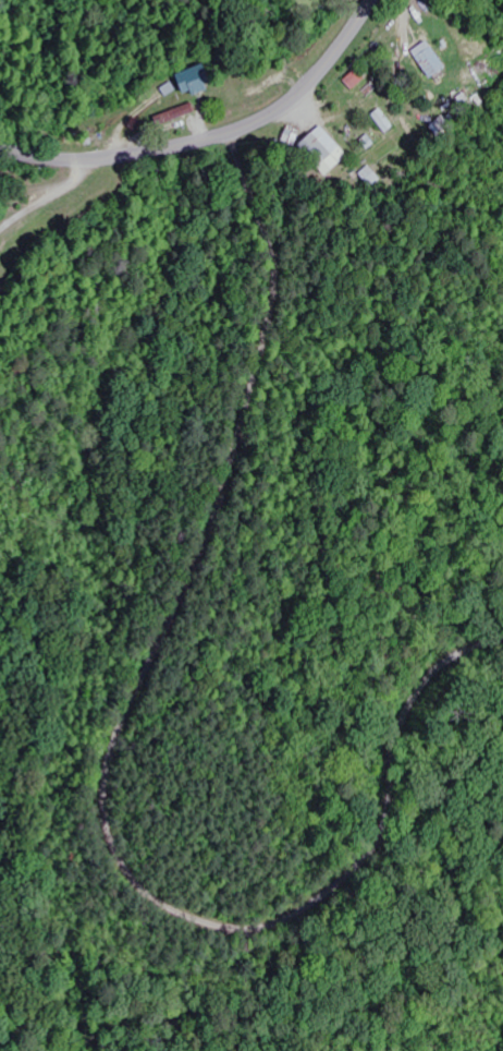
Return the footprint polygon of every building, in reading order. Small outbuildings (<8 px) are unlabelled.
[(411,51),(427,79),(443,70),(427,41),(411,51)] [(179,95),(192,92),(193,96),(207,92),(200,67),(174,75),(179,95)] [(353,93),(365,80),(354,69),(341,83),(353,93)] [(161,89),(165,98),(178,91),(174,82),(161,89)] [(154,117),(157,127),(195,113),(192,103),(154,117)] [(294,147),(322,177),(345,155),(318,125),(294,147)] [(370,189),(381,181),(369,167),(359,175),(370,189)]
